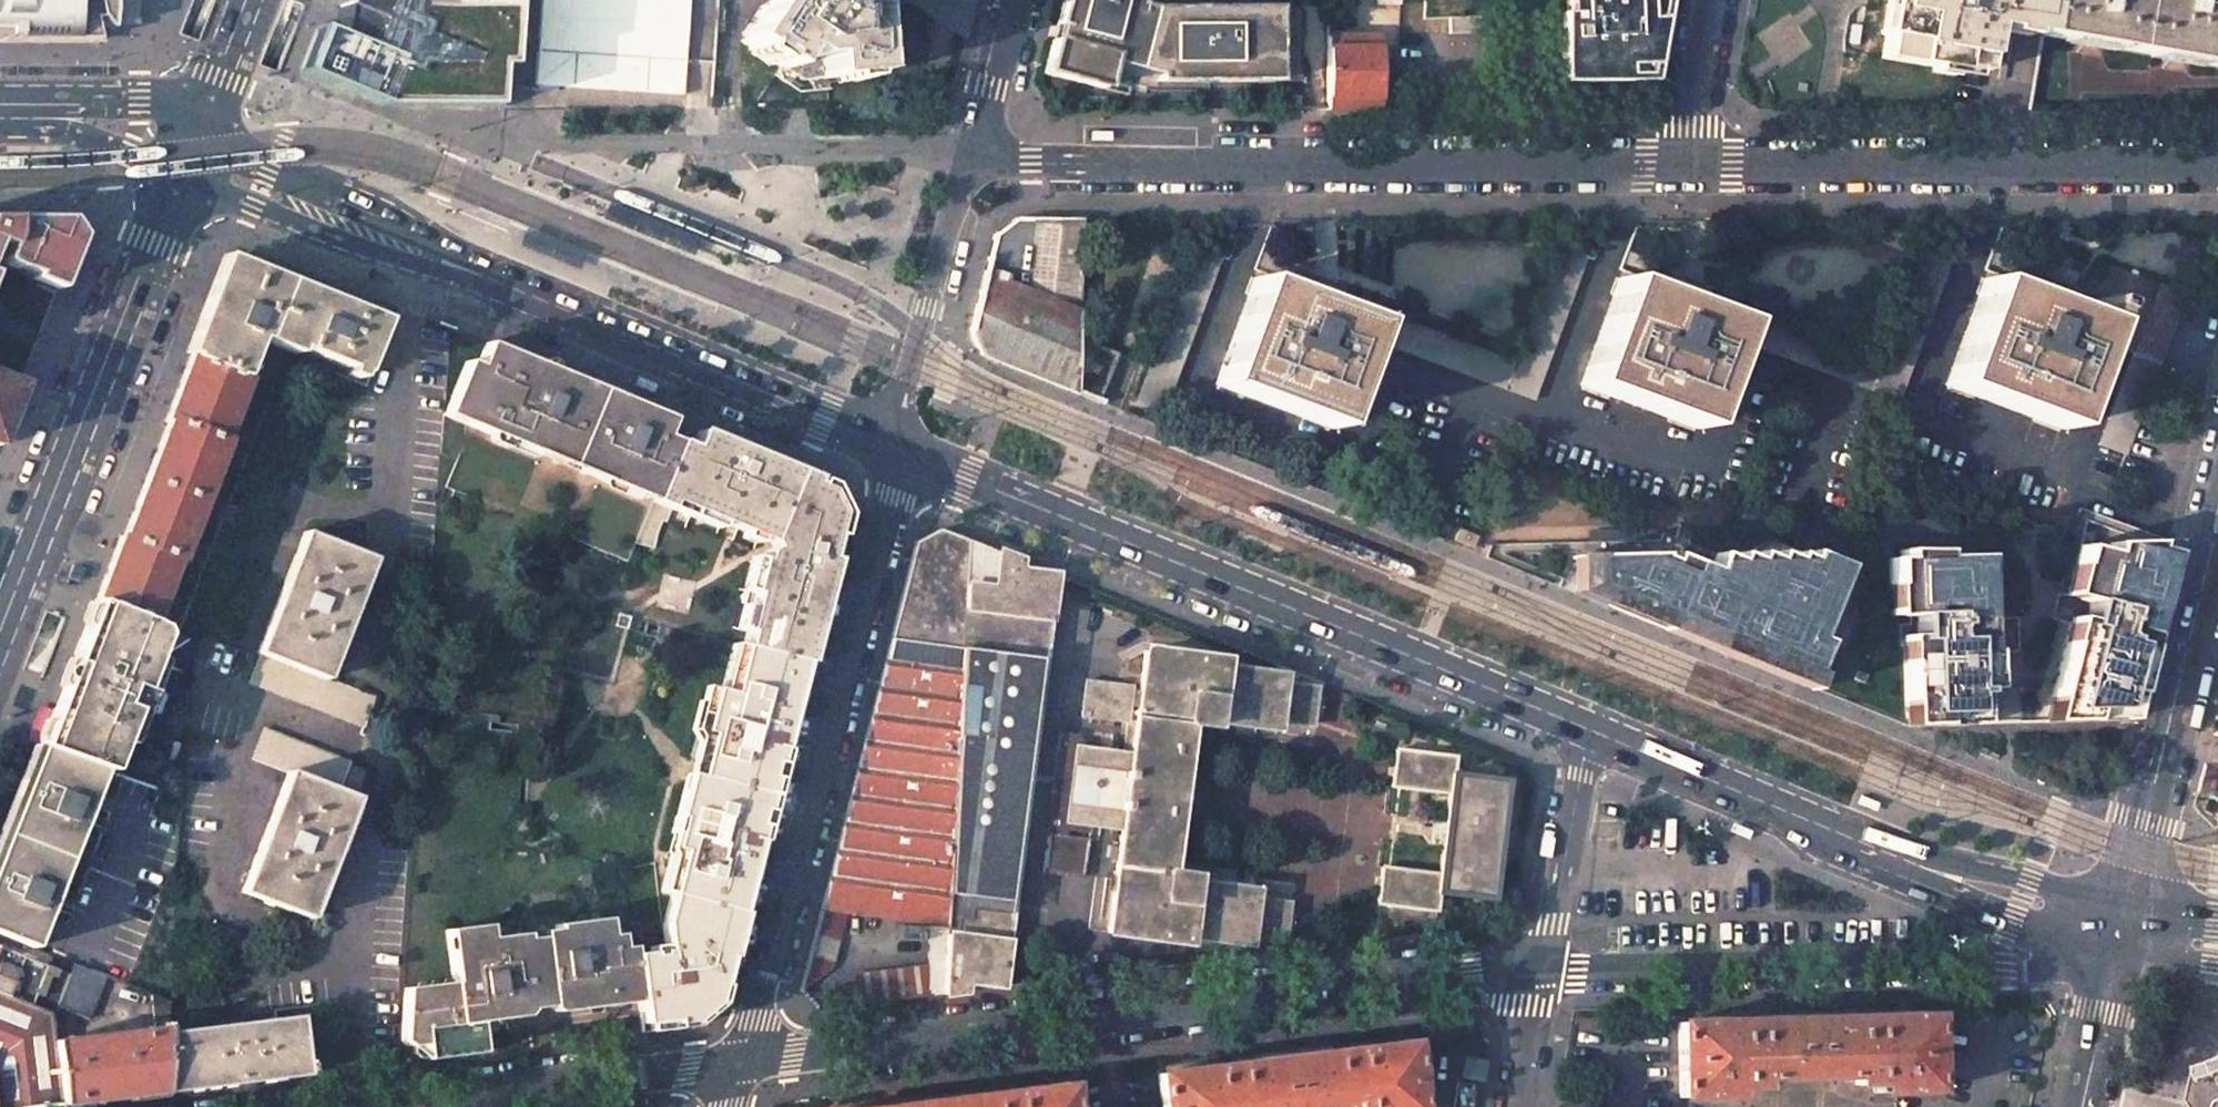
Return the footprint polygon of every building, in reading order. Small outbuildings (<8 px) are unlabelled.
[(99,40),(97,28),(104,28),(110,28),(110,29),(111,29),(112,29),(113,28),(114,13),(115,0),(0,0),(0,40),(99,40)] [(335,33),(318,26),(301,72),(379,107),(400,107),(467,107),(504,107),(504,84),(509,4),(446,4),(446,0),(339,0),(335,33)] [(534,88),(684,94),(688,0),(538,0),(534,88)] [(741,40),(783,69),(787,64),(802,75),(821,73),(821,79),(825,78),(873,74),(867,6),(862,6),(861,0),(768,0),(741,40)] [(974,0),(925,0),(924,6),(970,16),(974,0)] [(1055,26),(1050,47),(1043,74),(1102,89),(1108,65),(1119,68),(1157,78),(1156,83),(1208,82),(1276,82),(1289,82),(1302,81),(1298,11),(1278,11),(1146,11),(1134,8),(1136,0),(1062,0),(1055,26)] [(1424,18),(1449,17),(1450,33),(1479,32),(1479,16),(1503,15),(1527,14),(1561,13),(1564,82),(1585,82),(1588,7),(1649,14),(1648,0),(1425,0),(1424,18)] [(1877,33),(1882,34),(1877,57),(1929,68),(1928,72),(1968,77),(1969,69),(1981,71),(1990,24),(1997,25),(2003,25),(2003,30),(2012,32),(2026,35),(2026,30),(2043,33),(2049,0),(1883,0),(1877,33)] [(2043,33),(2108,46),(2178,59),(2217,66),(2217,65),(2217,10),(2162,0),(2049,0),(2043,33)] [(1649,18),(1649,14),(1588,7),(1585,82),(1655,82),(1664,32),(1655,31),(1657,17),(1649,18)] [(1378,48),(1327,48),(1327,109),(1378,109),(1378,48)] [(0,218),(0,243),(7,245),(2,262),(32,274),(31,278),(57,289),(67,262),(78,236),(66,218),(0,218)] [(1083,219),(1016,218),(994,234),(970,331),(982,355),(1075,392),(1083,219)] [(1195,246),(1136,402),(1163,412),(1222,256),(1195,246)] [(1516,361),(1387,314),(1376,341),(1533,400),(1587,256),(1559,246),(1516,361)] [(1881,362),(1752,314),(1741,341),(1899,400),(1953,256),(1925,246),(1881,362)] [(227,262),(190,357),(241,376),(250,355),(259,332),(361,373),(372,346),(383,319),(251,266),(249,271),(240,267),(227,262)] [(2185,294),(2107,265),(2090,308),(2116,318),(2107,341),(2133,351),(2098,444),(2125,455),(2185,294)] [(1254,278),(1214,384),(1332,428),(1372,322),(1254,278)] [(1738,322),(1620,278),(1580,384),(1698,428),(1738,322)] [(2102,322),(1985,278),(1946,384),(2063,429),(2102,322)] [(655,491),(677,440),(658,434),(665,416),(612,394),(609,402),(580,390),(583,382),(486,343),(476,366),(465,361),(443,415),(637,495),(640,485),(655,491)] [(39,746),(104,769),(110,771),(120,746),(127,748),(150,691),(142,687),(163,634),(160,626),(149,621),(173,560),(176,561),(224,440),(220,438),(245,378),(241,376),(190,357),(123,536),(121,535),(96,600),(39,746)] [(19,385),(0,377),(0,433),(19,385)] [(745,647),(805,662),(844,513),(829,483),(691,427),(684,443),(677,440),(655,491),(651,503),(636,539),(651,545),(661,524),(663,525),(669,512),(760,549),(763,557),(758,560),(750,592),(754,594),(745,631),(749,632),(745,647)] [(939,529),(916,541),(821,907),(930,894),(926,996),(1001,987),(1055,574),(939,529)] [(1656,542),(1656,530),(1589,531),(1589,542),(1656,542)] [(260,654),(249,682),(365,727),(377,697),(327,678),(334,658),(342,637),(354,608),(373,558),(305,532),(257,652),(260,654)] [(2052,699),(2046,722),(2125,720),(2135,678),(2167,554),(2129,545),(2094,547),(2094,533),(2083,534),(2074,568),(2085,570),(2080,591),(2069,588),(2067,588),(2065,597),(2059,595),(2052,621),(2069,626),(2051,698),(2052,699)] [(1686,545),(1680,560),(1707,572),(1714,556),(1686,545)] [(1904,708),(1905,726),(1977,724),(1976,691),(1975,675),(1987,674),(1987,652),(1981,652),(1981,645),(2010,644),(2009,618),(1981,619),(1970,619),(1969,604),(1981,604),(1979,556),(1938,558),(1938,552),(1898,551),(1898,559),(1887,560),(1888,588),(1900,588),(1900,617),(1900,618),(1906,617),(1906,625),(1897,625),(1897,643),(1902,643),(1913,643),(1913,661),(1902,661),(1903,708),(1904,708)] [(1575,593),(1806,686),(1823,644),(1814,640),(1842,569),(1806,555),(1803,560),(1791,556),(1789,561),(1772,555),(1769,562),(1753,555),(1750,562),(1734,555),(1731,562),(1714,555),(1714,556),(1707,572),(1680,560),(1668,555),(1665,563),(1654,559),(1655,557),(1590,557),(1575,593)] [(77,566),(71,564),(66,578),(77,582),(82,568),(77,566)] [(2085,570),(2074,568),(2069,588),(2080,591),(2085,570)] [(1900,588),(1888,588),(1889,617),(1900,617),(1900,588)] [(1970,619),(1981,619),(1981,604),(1969,604),(1970,619)] [(1902,643),(1902,661),(1913,661),(1913,643),(1902,643)] [(664,948),(632,952),(638,1000),(642,1032),(691,1026),(690,1019),(712,1001),(717,1004),(805,662),(745,647),(741,646),(729,691),(712,687),(701,730),(708,732),(697,774),(687,771),(671,831),(674,833),(671,848),(680,850),(668,893),(677,896),(670,921),(662,923),(664,948)] [(1222,660),(1144,651),(1139,687),(1086,681),(1081,717),(1127,721),(1124,754),(1100,751),(1101,743),(1060,738),(1049,827),(1090,833),(1091,826),(1122,831),(1108,933),(1186,942),(1187,935),(1248,944),(1250,936),(1283,940),(1288,903),(1254,899),(1255,891),(1194,883),(1194,875),(1168,872),(1187,724),(1214,727),(1215,721),(1276,728),(1277,721),(1312,724),(1316,687),(1282,683),(1283,675),(1221,667),(1222,660)] [(1988,690),(1987,674),(1975,675),(1976,691),(1988,690)] [(351,762),(263,728),(252,759),(288,773),(242,892),(311,918),(331,865),(358,797),(356,796),(366,770),(350,764),(351,762)] [(0,846),(0,934),(33,948),(104,769),(39,746),(0,846)] [(1457,757),(1395,749),(1391,787),(1449,794),(1439,873),(1381,866),(1377,904),(1437,911),(1438,893),(1492,900),(1506,780),(1456,774),(1457,757)] [(1088,841),(1047,837),(1042,872),(1083,877),(1088,841)] [(615,854),(603,850),(599,864),(611,867),(615,854)] [(588,871),(578,872),(580,885),(590,883),(588,871)] [(452,981),(405,987),(401,1043),(407,1046),(422,1044),(424,1059),(481,1052),(477,1022),(513,1016),(511,1005),(526,1002),(525,996),(547,993),(547,1000),(561,999),(562,1010),(638,1000),(632,952),(631,944),(618,946),(617,932),(607,932),(604,916),(554,922),(554,928),(539,930),(540,936),(524,937),(523,932),(477,937),(475,925),(446,928),(452,981)] [(8,998),(24,956),(0,947),(0,995),(8,998)] [(106,976),(73,963),(58,1006),(89,1019),(106,976)] [(155,1028),(54,1040),(62,1105),(166,1093),(168,1032),(170,1001),(151,993),(155,1028)] [(62,1105),(54,1040),(51,1013),(8,998),(0,995),(0,1106),(43,1106),(62,1105)] [(220,1025),(168,1032),(166,1093),(307,1074),(306,1071),(310,1071),(309,1063),(305,1063),(300,1015),(220,1025)] [(1933,1015),(1677,1022),(1679,1098),(1740,1096),(1741,1094),(1741,1087),(1770,1086),(1770,1078),(1844,1076),(1843,1084),(1873,1085),(1873,1091),(1875,1092),(1935,1091),(1933,1015)] [(1158,1073),(1162,1106),(1420,1106),(1411,1042),(1158,1073)] [(1485,1061),(1466,1057),(1462,1077),(1482,1080),(1485,1061)] [(2216,1072),(2207,1075),(2201,1103),(2203,1106),(2217,1106),(2217,1072),(2216,1072)] [(1457,1082),(1453,1106),(1472,1106),(1476,1085),(1457,1082)] [(891,1106),(1073,1106),(1070,1085),(891,1106)]
